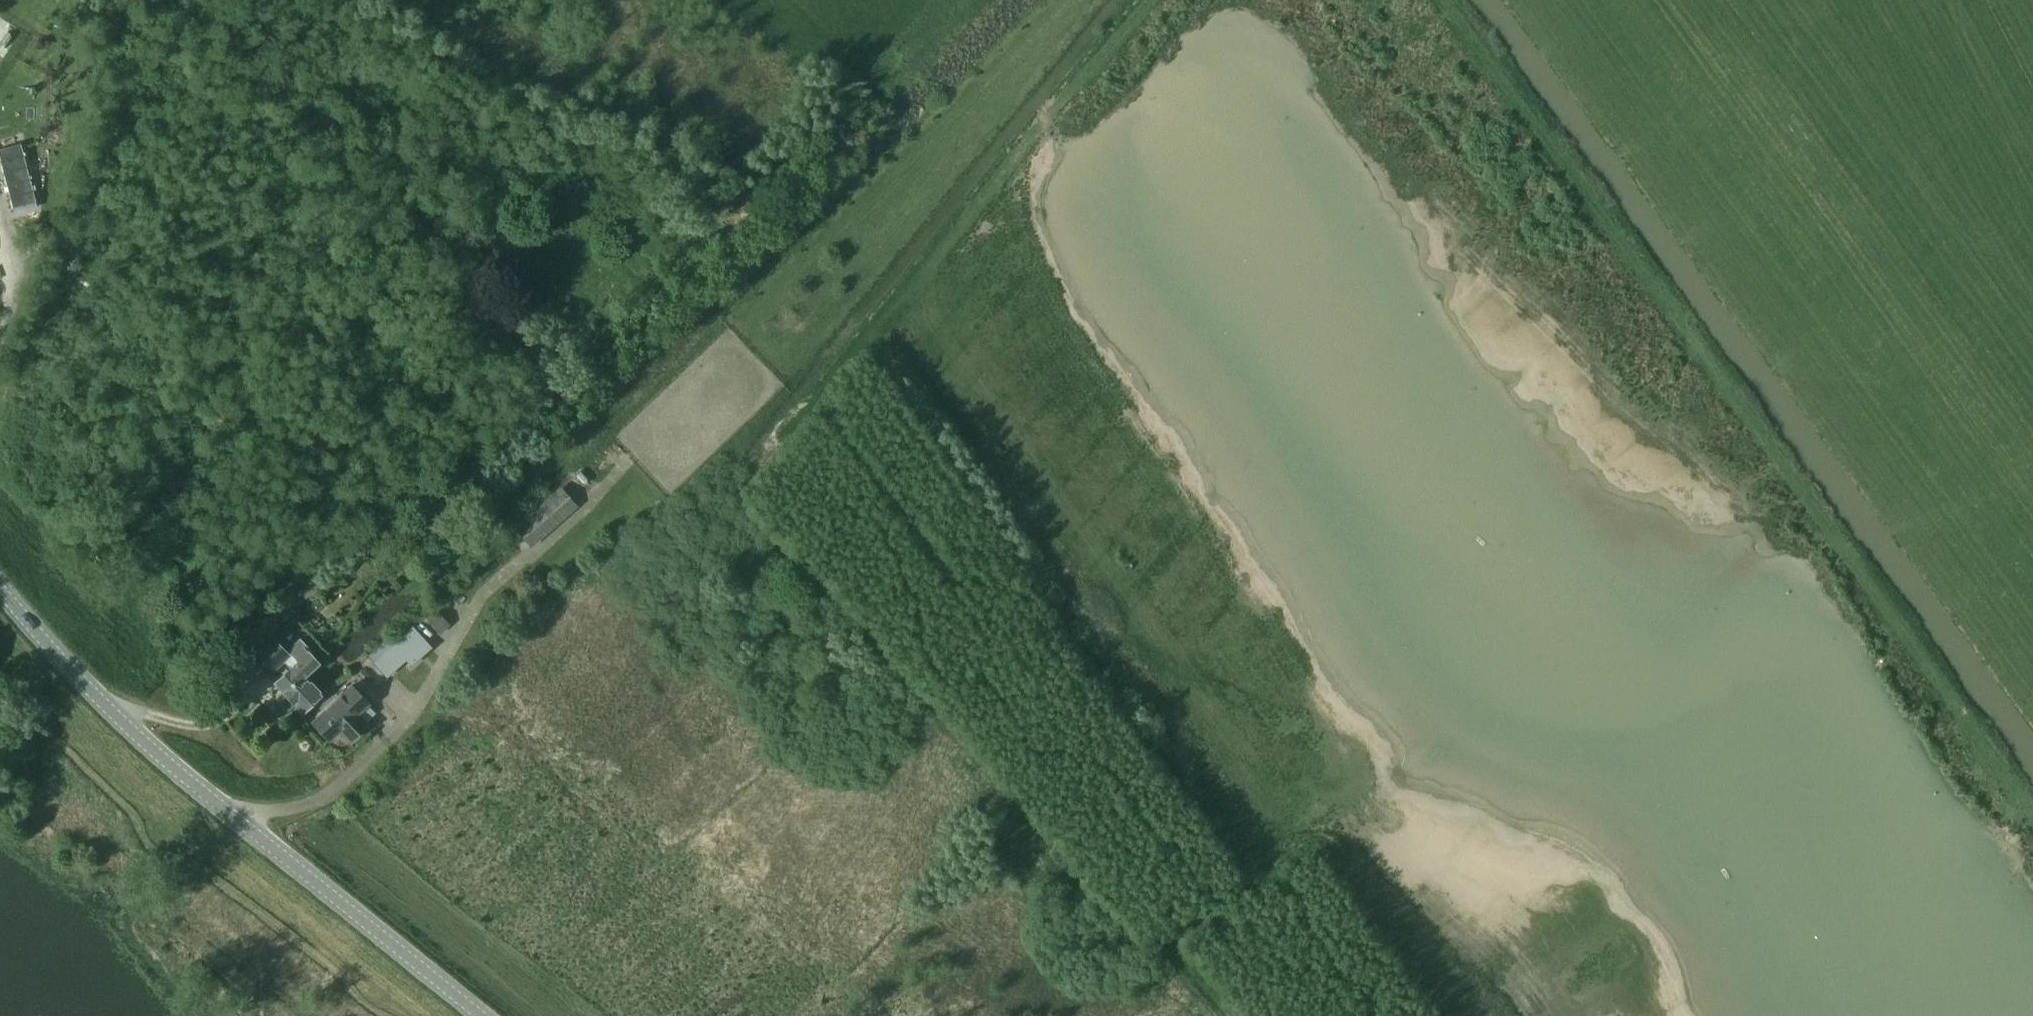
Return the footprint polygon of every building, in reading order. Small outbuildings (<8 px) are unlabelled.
[(22,141),(0,146),(0,156),(12,212),(36,207),(22,141)] [(560,487),(514,528),(531,548),(578,507),(560,487)] [(442,638),(447,618),(428,613),(423,633),(442,638)] [(411,667),(433,648),(408,621),(370,654),(376,660),(373,663),(387,678),(406,661),(411,667)] [(284,662),(291,669),(276,683),(303,712),(321,695),(303,677),(318,663),(308,652),(310,651),(300,640),(289,650),(292,653),(289,655),(272,637),(251,657),(269,676),(284,662)] [(352,686),(313,723),(330,741),(341,731),(351,741),(369,725),(358,714),(369,704),(352,686)]
